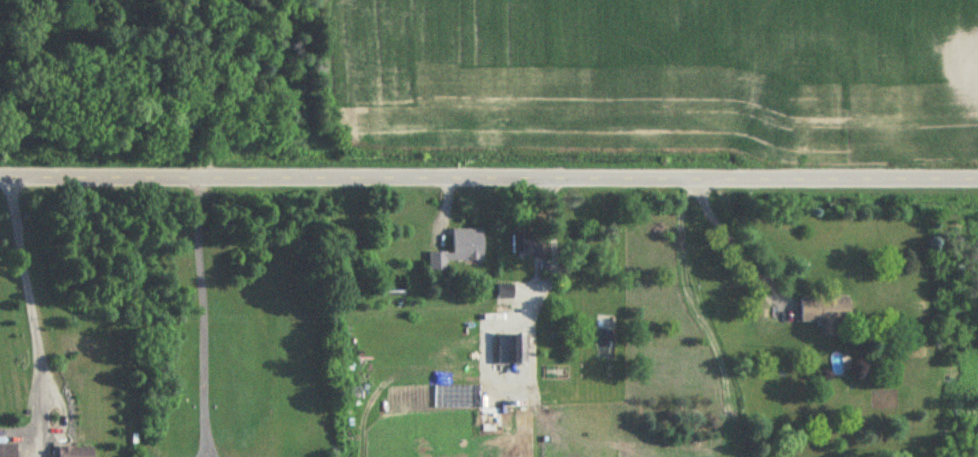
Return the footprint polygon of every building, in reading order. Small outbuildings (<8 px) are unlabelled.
[(447,263),(483,263),(483,230),(452,230),(452,253),(429,253),(429,273),(447,273),(447,263)] [(540,257),(540,235),(512,235),(512,257),(540,257)] [(512,299),(512,287),(498,287),(498,299),(512,299)] [(800,297),(800,323),(819,323),(819,337),(834,336),(833,323),(849,322),(849,297),(800,297)] [(523,366),(523,335),(498,335),(498,366),(523,366)] [(17,446),(0,446),(0,456),(17,456),(17,446)] [(59,448),(59,456),(93,456),(93,448),(59,448)]
